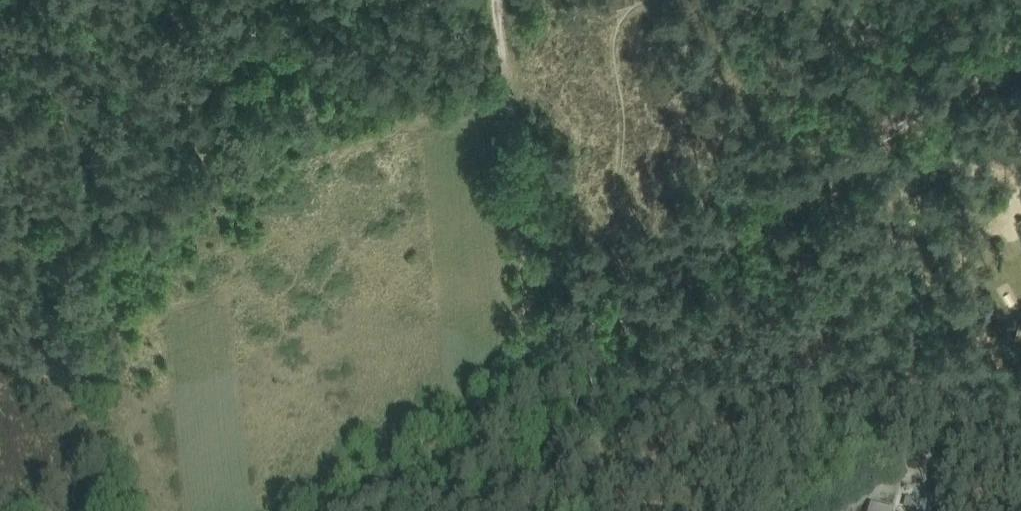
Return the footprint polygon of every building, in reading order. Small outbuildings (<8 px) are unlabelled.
[(915,489),(915,499),(931,499),(931,489),(915,489)] [(916,510),(919,501),(907,497),(904,507),(916,510)] [(894,509),(872,503),(870,510),(894,510),(894,509)]
